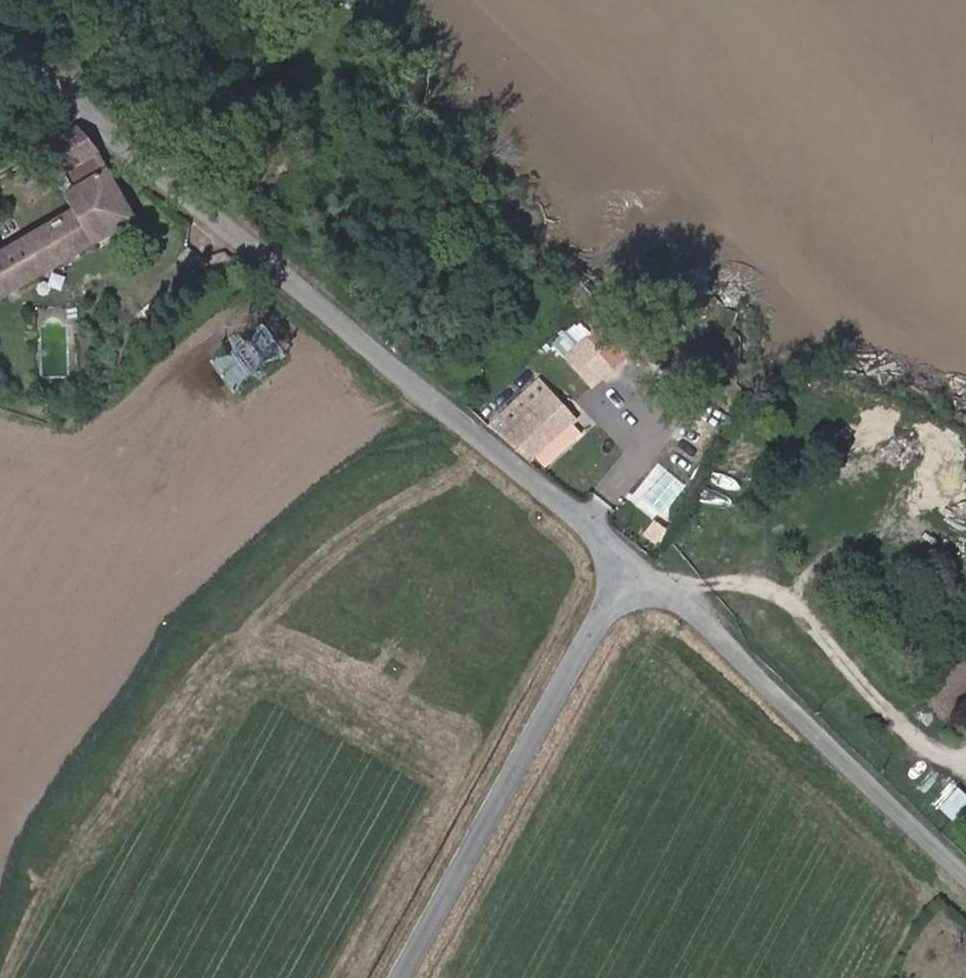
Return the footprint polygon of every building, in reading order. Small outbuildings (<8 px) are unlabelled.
[(98,125),(71,139),(86,168),(79,172),(94,202),(24,242),(0,255),(0,300),(155,210),(118,143),(98,125)] [(24,242),(6,211),(0,215),(0,255),(24,242)] [(216,283),(240,272),(229,249),(205,260),(216,283)] [(274,324),(218,361),(240,393),(280,366),(279,364),(294,354),(274,324)] [(617,357),(589,330),(568,353),(597,381),(617,357)] [(546,453),(583,411),(550,380),(511,421),(546,453)]
